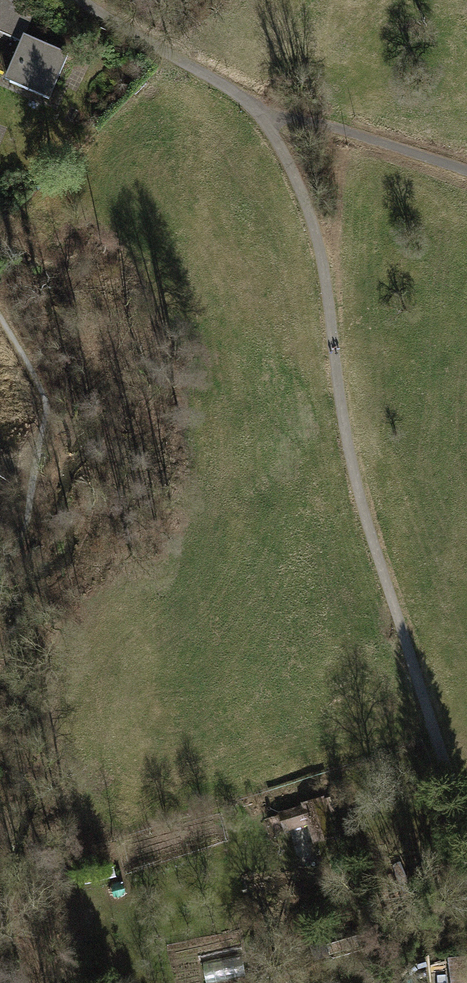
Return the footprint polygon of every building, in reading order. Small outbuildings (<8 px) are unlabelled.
[(23,40),(9,73),(15,75),(12,81),(48,96),(66,54),(23,36),(34,11),(9,0),(0,0),(0,30),(23,40)] [(334,810),(331,799),(323,801),(323,799),(305,805),(306,807),(270,817),(274,830),(309,820),(314,837),(333,832),(327,812),(334,810)] [(325,945),(312,948),(315,960),(328,957),(325,945)] [(448,958),(451,982),(466,982),(466,955),(448,958)]
